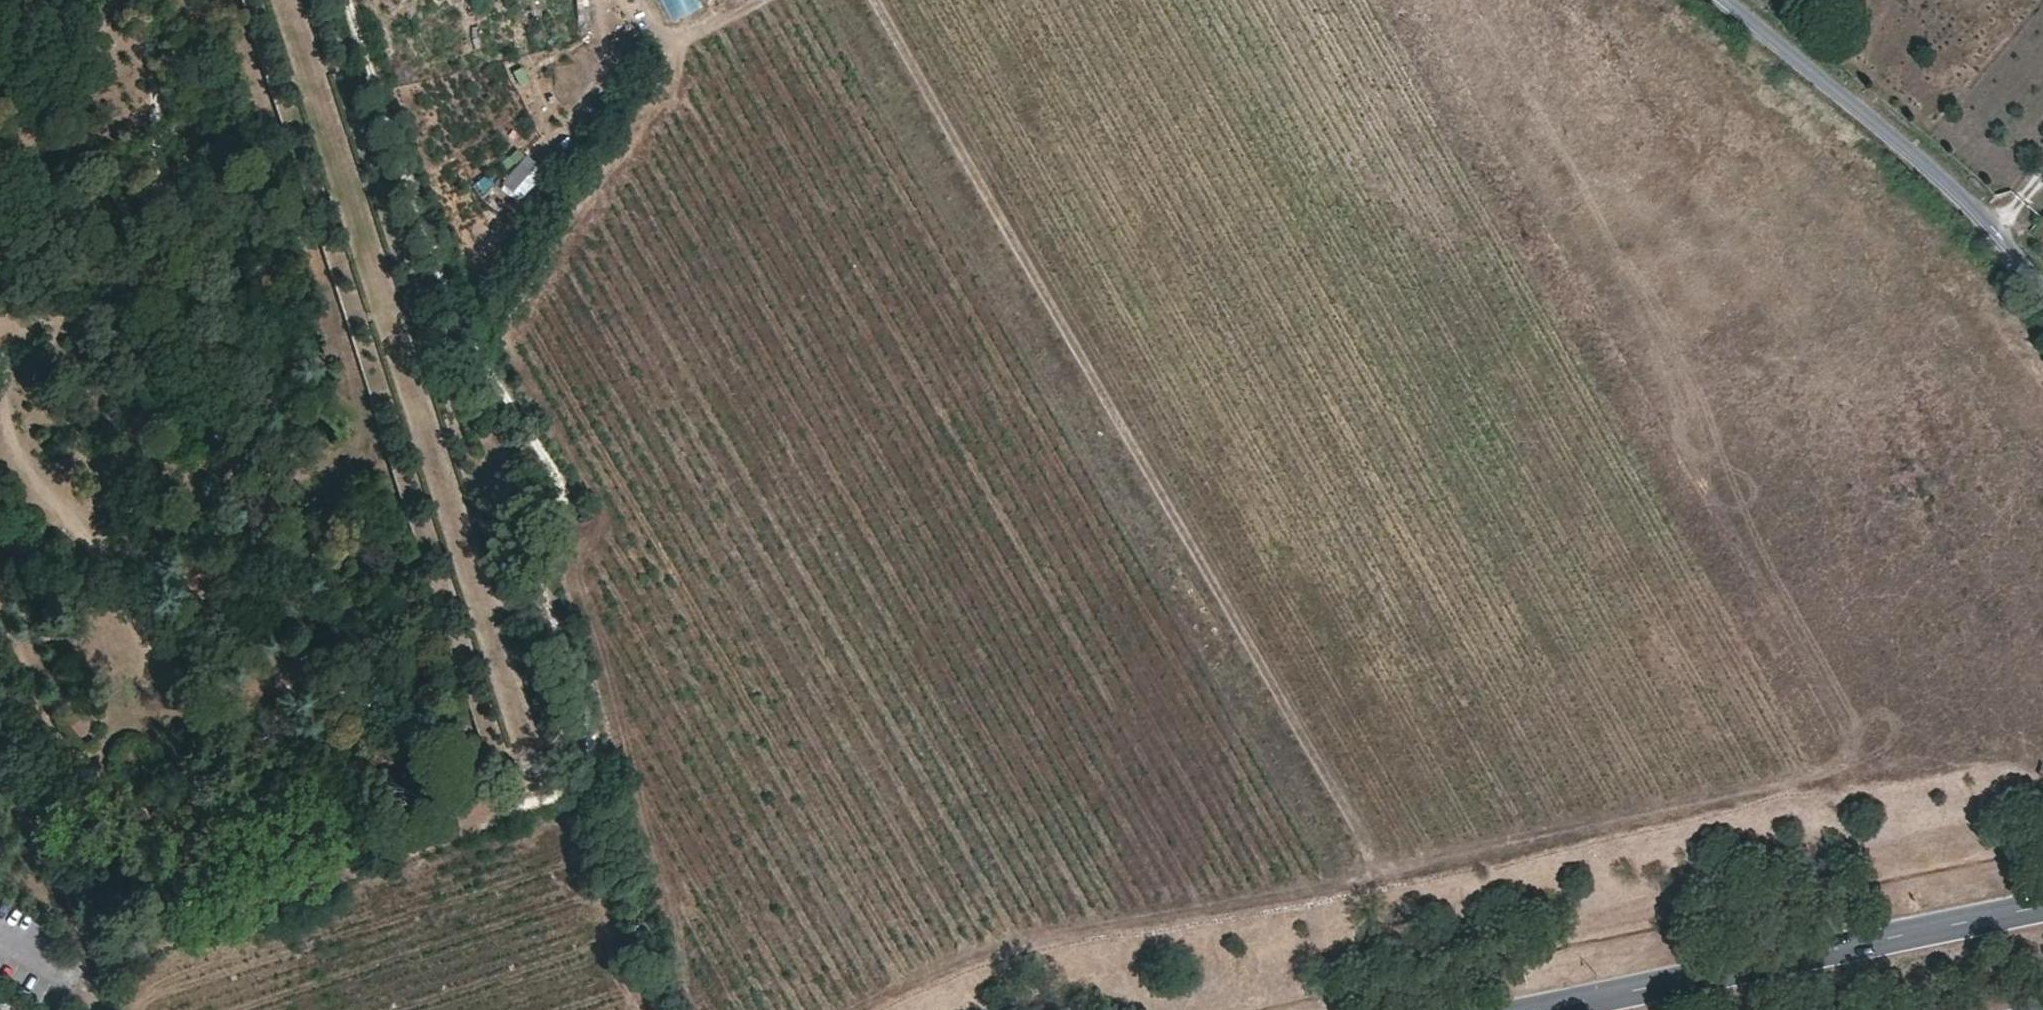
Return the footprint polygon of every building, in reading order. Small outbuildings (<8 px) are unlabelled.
[(526,153),(501,181),(518,196),(543,169),(526,153)]
